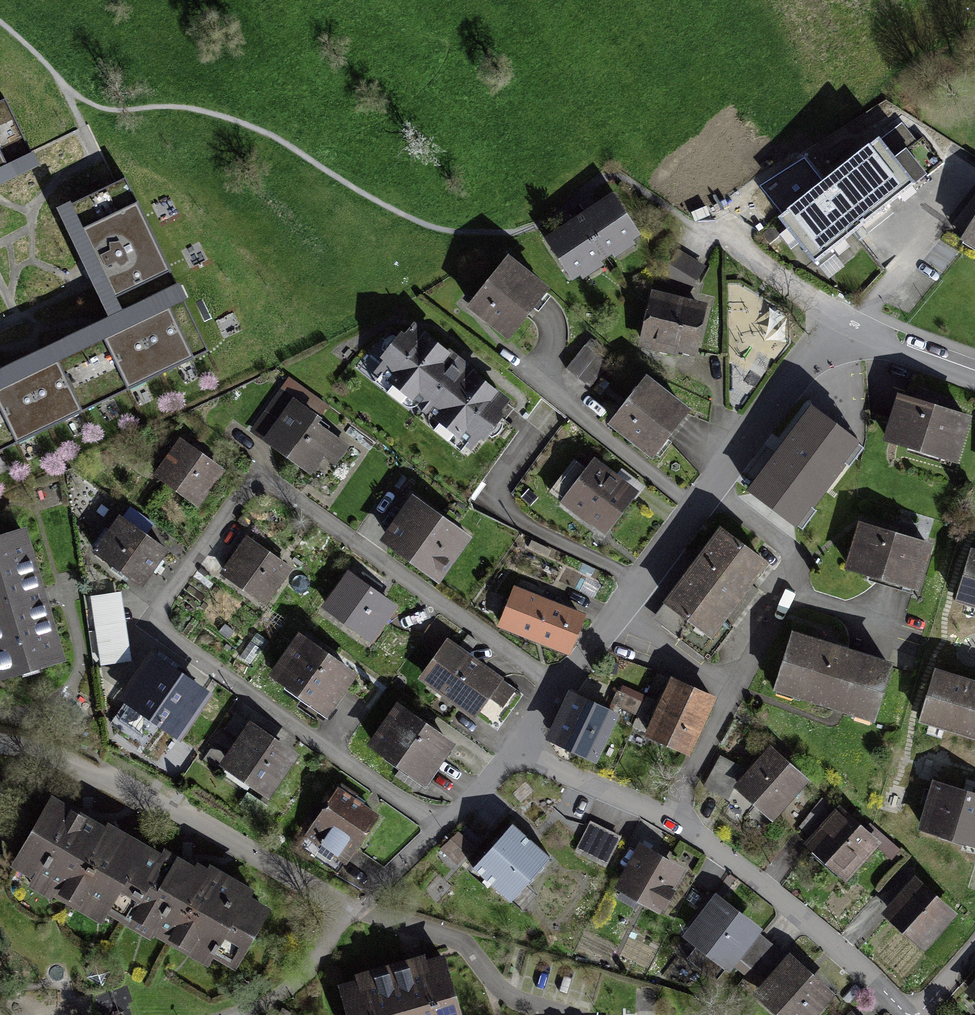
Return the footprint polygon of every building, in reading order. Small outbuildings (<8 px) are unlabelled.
[(46,160),(17,97),(0,105),(0,181),(46,160)] [(814,265),(926,178),(906,152),(893,162),(877,143),(779,220),(814,265)] [(109,311),(175,278),(124,176),(59,208),(89,270),(109,311)] [(547,242),(571,278),(634,236),(610,201),(594,211),(574,224),(547,242)] [(974,245),(974,223),(965,239),(974,245)] [(506,262),(468,309),(506,339),(543,292),(506,262)] [(211,350),(175,278),(109,311),(0,365),(0,454),(211,350)] [(653,296),(643,342),(691,353),(702,307),(653,296)] [(410,317),(363,375),(469,463),(518,402),(410,317)] [(687,416),(642,383),(609,427),(654,460),(687,416)] [(282,398),(255,433),(308,472),(323,452),(334,461),(346,446),(282,398)] [(907,399),(891,446),(951,467),(968,420),(907,399)] [(749,492),(797,528),(860,444),(811,408),(749,492)] [(179,446),(157,476),(197,506),(219,476),(179,446)] [(594,467),(564,505),(605,537),(635,499),(594,467)] [(410,502),(380,542),(436,583),(465,542),(410,502)] [(96,555),(140,588),(165,555),(122,522),(96,555)] [(862,527),(847,573),(916,595),(931,549),(862,527)] [(73,666),(52,600),(31,531),(0,540),(0,688),(73,666)] [(688,627),(679,639),(697,652),(763,565),(721,533),(663,609),(688,627)] [(288,572),(249,545),(226,577),(265,605),(288,572)] [(974,611),(974,554),(958,605),(974,611)] [(394,607),(348,574),(321,612),(368,644),(394,607)] [(94,591),(98,661),(128,659),(124,589),(94,591)] [(500,629),(566,654),(581,616),(515,591),(500,629)] [(778,694),(870,723),(887,669),(795,640),(778,694)] [(353,675),(301,642),(274,683),(325,717),(353,675)] [(511,692),(444,645),(420,679),(473,716),(487,697),(501,707),(511,692)] [(202,698),(152,663),(110,724),(145,748),(162,724),(177,735),(202,698)] [(921,726),(974,743),(974,685),(938,674),(921,726)] [(646,732),(692,753),(715,701),(670,680),(646,732)] [(548,747),(596,768),(618,719),(570,698),(548,747)] [(421,784),(449,746),(401,711),(373,748),(421,784)] [(243,727),(220,764),(271,796),(294,758),(243,727)] [(739,790),(770,817),(802,782),(771,754),(739,790)] [(923,834),(974,850),(974,798),(968,796),(937,787),(923,834)] [(311,833),(355,862),(383,819),(340,790),(311,833)] [(54,809),(19,869),(104,919),(109,910),(207,967),(214,955),(239,969),(269,918),(248,906),(252,900),(208,874),(204,882),(189,873),(168,861),(164,866),(108,834),(105,839),(96,833),(54,809)] [(807,846),(842,879),(874,846),(839,813),(807,846)] [(575,851),(606,865),(621,833),(590,818),(575,851)] [(514,825),(475,869),(512,901),(551,857),(514,825)] [(661,915),(684,872),(641,850),(619,893),(661,915)] [(890,914),(925,947),(957,912),(922,880),(890,914)] [(725,973),(755,934),(716,905),(686,944),(725,973)] [(745,948),(768,970),(784,952),(761,931),(745,948)] [(343,991),(351,1014),(458,1014),(442,961),(414,970),(343,991)] [(776,1014),(814,1014),(830,999),(792,962),(757,997),(776,1014)]
